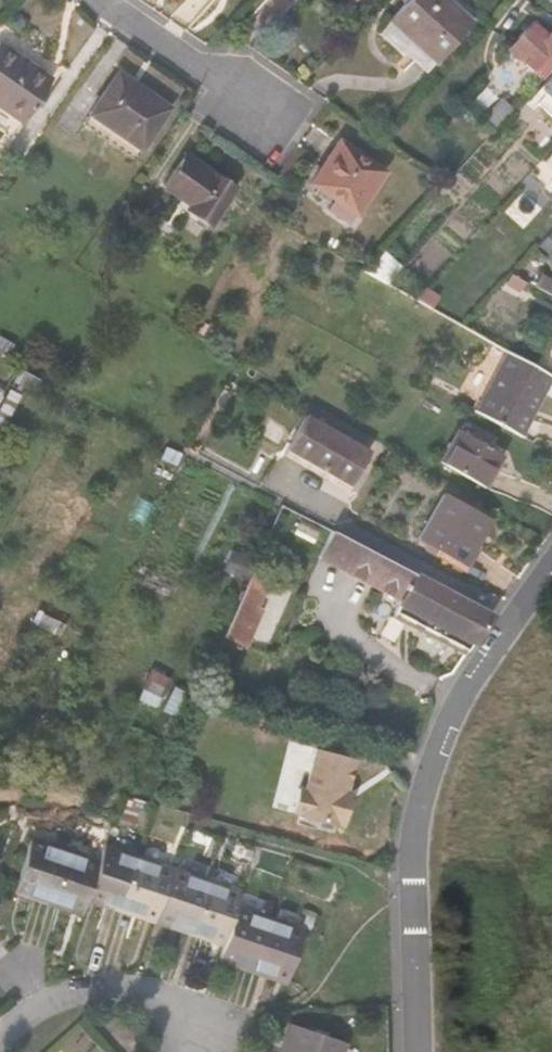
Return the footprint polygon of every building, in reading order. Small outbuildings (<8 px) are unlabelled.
[(469,11),(457,0),(391,0),(384,7),(431,50),(469,11)] [(534,68),(551,49),(551,18),(549,16),(540,25),(527,14),(503,38),(534,68)] [(74,41),(82,27),(74,24),(67,38),(74,41)] [(14,110),(44,64),(0,36),(0,100),(14,110)] [(77,97),(128,136),(159,94),(107,56),(77,97)] [(536,75),(551,88),(551,59),(536,75)] [(489,119),(500,107),(507,100),(494,86),(473,108),(484,118),(489,119)] [(500,107),(507,112),(514,106),(507,100),(500,107)] [(307,175),(347,203),(377,161),(334,130),(320,148),(324,151),(307,175)] [(175,202),(199,219),(227,177),(177,143),(156,175),(173,186),(181,192),(178,198),(175,202)] [(303,172),(307,175),(324,151),(320,148),(303,172)] [(169,192),(178,198),(181,192),(173,186),(169,192)] [(532,235),(538,239),(550,227),(545,222),(532,235)] [(528,257),(535,251),(533,245),(538,239),(532,235),(518,250),(528,257)] [(512,280),(518,271),(505,264),(498,271),(512,280)] [(542,270),(535,280),(551,290),(551,275),(542,270)] [(427,291),(421,285),(422,280),(415,273),(403,286),(423,298),(427,291)] [(551,347),(551,307),(529,294),(511,325),(551,347)] [(468,404),(513,429),(539,384),(514,369),(523,355),(502,344),(468,404)] [(551,391),(551,372),(523,355),(514,369),(539,384),(551,391)] [(7,412),(16,393),(0,385),(0,408),(7,412)] [(277,444),(339,481),(362,444),(300,408),(277,444)] [(433,454),(476,479),(495,446),(451,420),(433,454)] [(430,548),(453,561),(483,514),(439,487),(415,528),(435,540),(430,548)] [(308,547),(333,561),(347,537),(320,524),(308,547)] [(333,561),(357,574),(371,550),(347,537),(333,561)] [(453,646),(482,608),(371,550),(357,574),(406,601),(399,615),(453,646)] [(248,605),(240,600),(254,572),(239,564),(210,627),(231,637),(248,605)] [(150,668),(137,697),(157,705),(169,676),(150,668)] [(337,795),(332,794),(345,752),(305,740),(291,783),(285,781),(277,805),(284,807),(284,808),(323,819),(324,818),(330,820),(337,795)] [(2,862),(37,874),(52,828),(17,817),(2,862)] [(75,868),(105,878),(121,833),(91,823),(86,838),(75,868)] [(69,885),(75,868),(86,838),(52,828),(37,874),(69,885)] [(105,878),(139,889),(155,844),(121,833),(105,878)] [(172,900),(180,876),(187,854),(155,844),(139,889),(172,900)] [(205,910),(214,880),(219,865),(187,854),(180,876),(172,900),(205,910)] [(200,925),(241,939),(255,893),(214,880),(205,910),(200,925)] [(241,939),(276,949),(290,905),(255,893),(241,939)] [(344,1045),(289,1027),(279,1051),(342,1051),(344,1045)]
